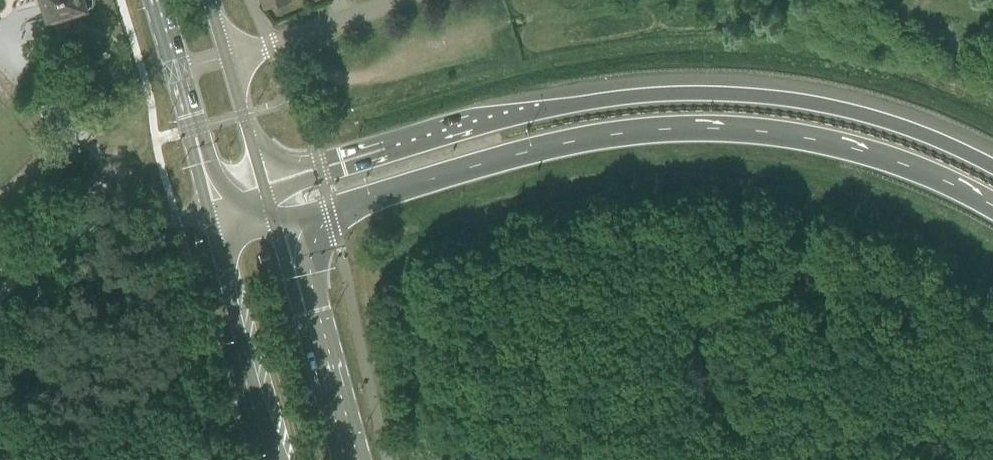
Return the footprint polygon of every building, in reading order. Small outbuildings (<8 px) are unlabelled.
[(47,21),(48,21),(51,29),(71,24),(68,13),(89,7),(90,6),(91,6),(92,4),(93,4),(94,2),(94,1),(94,0),(40,0),(47,21)]
